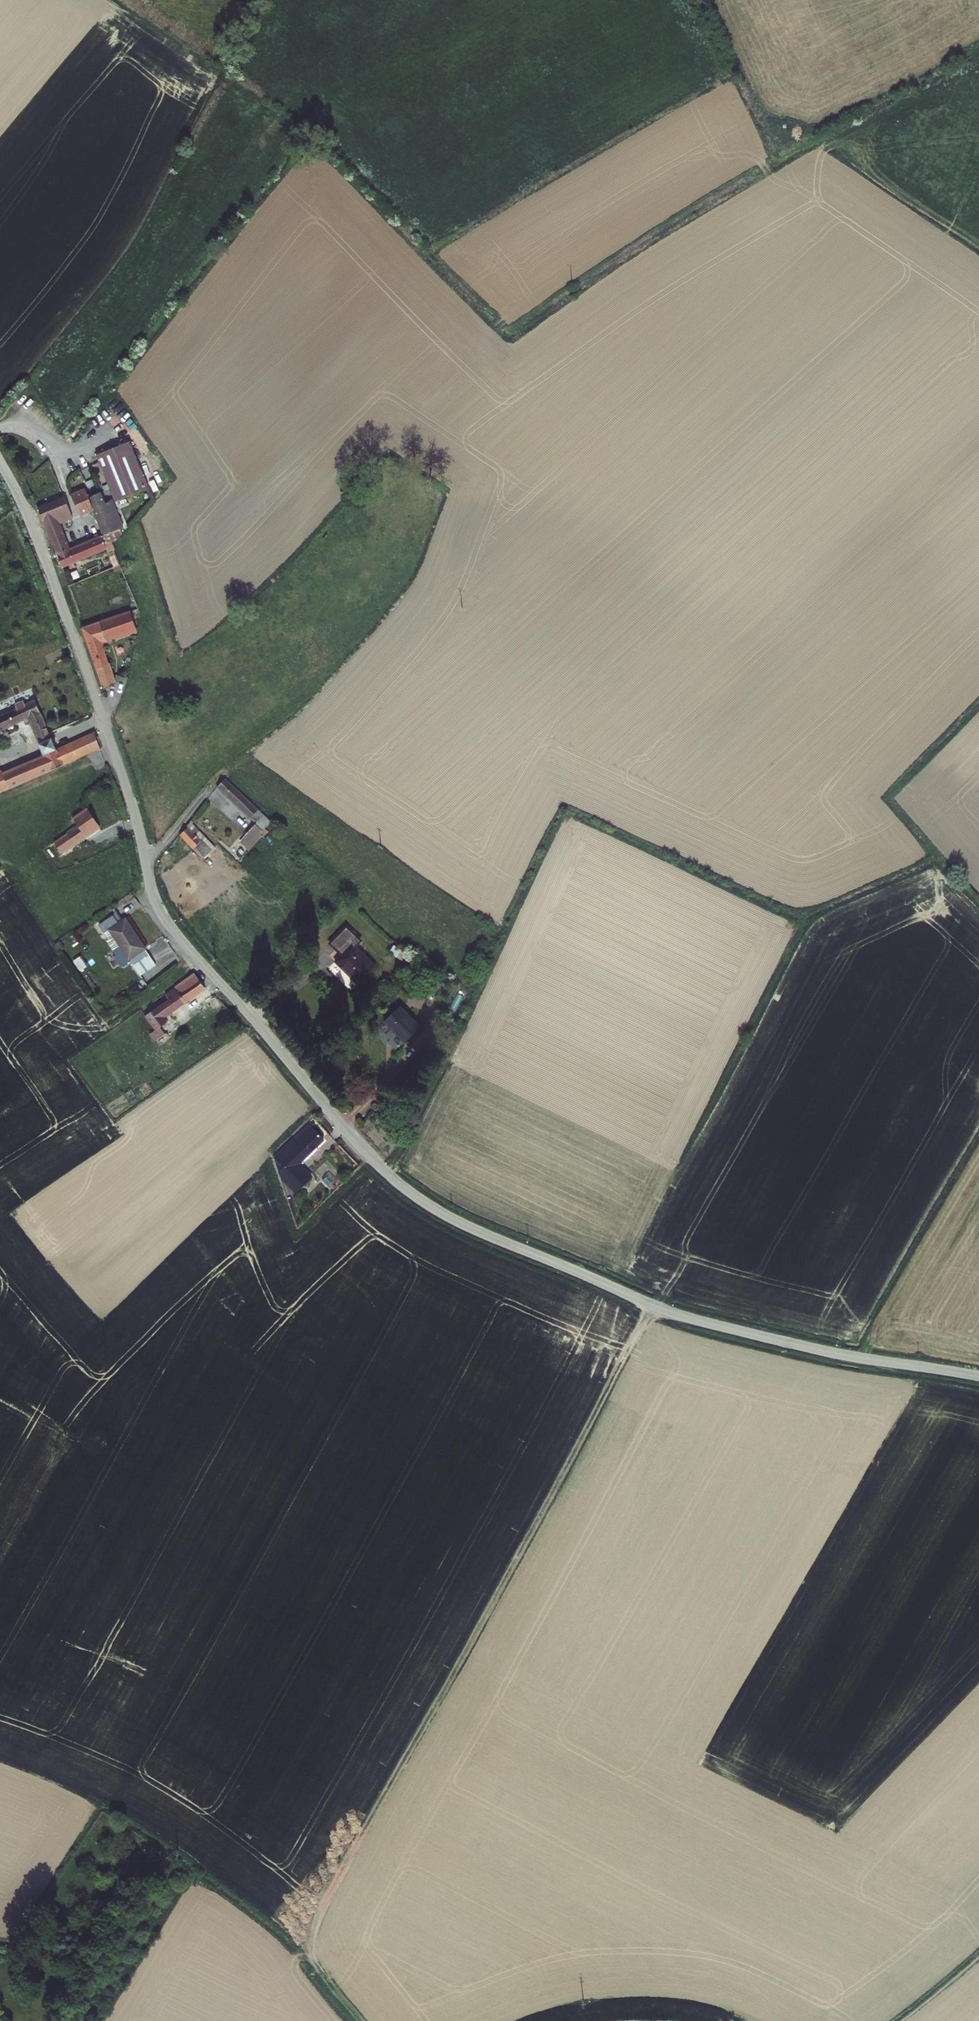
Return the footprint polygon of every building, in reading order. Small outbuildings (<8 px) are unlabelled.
[(128,434),(94,447),(112,494),(147,480),(128,434)] [(83,481),(73,484),(81,504),(91,500),(88,494),(83,481)] [(36,498),(60,559),(105,540),(107,545),(114,541),(112,534),(115,530),(111,521),(116,519),(109,505),(112,503),(108,492),(105,494),(102,488),(88,494),(91,500),(102,525),(70,538),(59,513),(74,507),(66,487),(36,498)] [(81,620),(102,683),(119,675),(103,635),(136,623),(129,603),(81,620)] [(63,756),(56,740),(35,692),(0,708),(0,724),(28,711),(45,751),(35,755),(37,759),(0,776),(0,785),(63,756)] [(93,722),(56,740),(63,756),(100,739),(93,722)] [(236,833),(238,834),(243,829),(255,830),(262,823),(273,812),(224,769),(216,778),(254,814),(236,833)] [(99,815),(87,799),(79,804),(71,810),(73,813),(59,823),(62,827),(50,836),(57,846),(99,815)] [(177,825),(206,857),(215,849),(185,816),(177,825)] [(265,826),(262,823),(255,830),(257,833),(265,826)] [(238,834),(246,843),(257,833),(255,830),(243,829),(238,834)] [(117,905),(105,914),(123,940),(116,944),(116,948),(120,954),(123,955),(130,950),(142,967),(158,956),(126,911),(123,913),(117,905)] [(333,948),(356,974),(375,955),(354,934),(359,928),(346,914),(330,929),(341,940),(333,948)] [(403,961),(407,955),(392,947),(389,953),(403,961)] [(146,1007),(157,1022),(164,1031),(169,1026),(162,1019),(170,1014),(166,1007),(205,979),(195,966),(166,987),(169,992),(146,1007)] [(387,1012),(405,1033),(423,1017),(404,996),(387,1012)] [(157,1022),(151,1026),(158,1035),(164,1031),(157,1022)] [(304,1120),(271,1150),(273,1157),(295,1181),(311,1167),(298,1153),(303,1148),(305,1151),(316,1140),(314,1138),(325,1128),(311,1113),(304,1120)]
